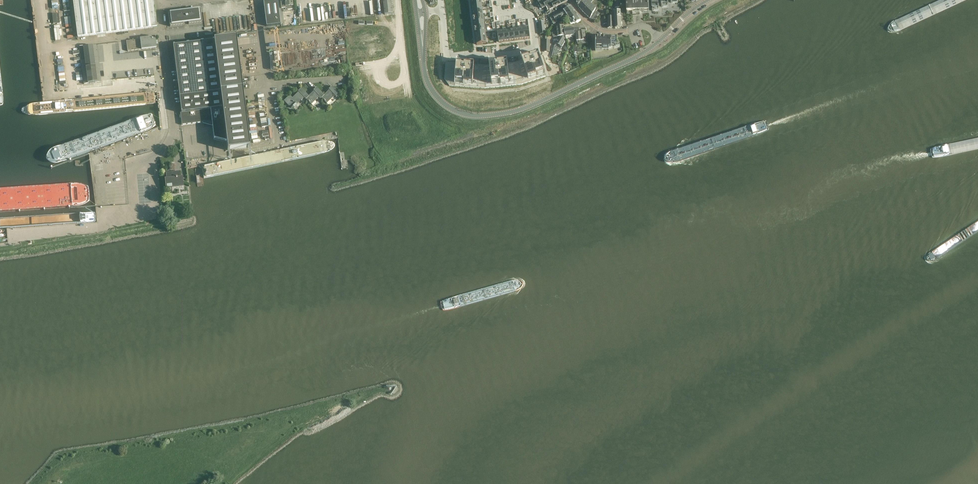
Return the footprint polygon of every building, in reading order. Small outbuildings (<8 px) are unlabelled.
[(78,37),(157,27),(156,19),(153,0),(73,0),(78,37)] [(277,0),(276,0),(263,2),(266,21),(266,26),(280,25),(277,0)] [(281,9),(286,8),(287,9),(288,10),(289,10),(292,10),(292,6),(292,0),(280,0),(281,9)] [(385,14),(393,13),(391,0),(383,0),(385,14)] [(542,9),(545,7),(548,6),(550,11),(556,7),(556,8),(568,1),(567,1),(567,0),(537,0),(542,9)] [(578,6),(582,12),(583,12),(590,4),(594,0),(593,0),(588,0),(585,2),(578,6)] [(626,13),(627,13),(627,14),(632,14),(633,14),(636,14),(636,15),(640,14),(640,13),(643,13),(643,14),(644,14),(643,13),(649,13),(649,12),(649,0),(626,0),(626,13)] [(597,10),(590,4),(583,12),(590,19),(594,21),(598,14),(596,12),(597,10)] [(571,14),(574,11),(571,7),(561,12),(562,16),(564,15),(565,16),(570,13),(571,14)] [(202,23),(200,9),(187,11),(187,12),(186,12),(185,11),(183,12),(183,13),(182,13),(182,11),(168,13),(170,27),(183,25),(183,23),(188,23),(188,24),(202,23)] [(570,13),(565,16),(565,17),(568,21),(571,24),(577,23),(581,21),(574,11),(571,14),(570,13)] [(563,16),(562,16),(561,12),(553,17),(554,19),(554,21),(555,20),(563,16)] [(554,38),(561,37),(565,36),(564,30),(564,26),(556,27),(557,32),(553,32),(552,33),(553,37),(554,38)] [(574,29),(574,34),(576,34),(577,41),(586,41),(584,31),(579,31),(578,28),(574,29)] [(575,35),(574,34),(574,29),(564,30),(565,36),(566,36),(566,38),(570,38),(570,36),(575,35)] [(565,36),(561,37),(559,40),(557,44),(555,47),(560,50),(565,43),(563,42),(565,40),(564,39),(565,36)] [(617,38),(596,37),(595,41),(596,50),(609,50),(614,48),(614,49),(620,47),(618,42),(617,42),(617,38)] [(156,48),(155,38),(126,41),(127,51),(143,49),(143,54),(150,54),(149,49),(156,48)] [(173,46),(174,54),(177,81),(178,89),(180,103),(181,113),(180,113),(181,120),(181,125),(183,125),(186,124),(187,124),(190,124),(199,123),(202,122),(207,123),(207,124),(207,125),(208,125),(209,125),(209,124),(212,125),(212,126),(214,138),(226,142),(227,151),(249,148),(249,147),(241,82),(235,38),(206,42),(202,43),(173,46)] [(101,82),(96,45),(79,47),(84,84),(101,82)] [(446,63),(444,79),(449,86),(485,89),(522,85),(546,77),(538,55),(539,55),(534,56),(533,57),(537,66),(538,70),(531,73),(530,70),(530,68),(527,59),(519,61),(515,63),(502,64),(503,74),(504,74),(504,78),(496,79),(495,65),(487,66),(469,64),(468,77),(461,77),(462,64),(450,63),(445,63),(446,63)] [(533,56),(527,57),(527,59),(530,68),(530,70),(531,73),(538,70),(537,66),(533,57),(533,56)] [(462,64),(461,77),(468,77),(469,64),(469,63),(462,64)] [(495,65),(496,79),(504,78),(504,74),(503,74),(502,64),(502,63),(495,64),(495,65)] [(324,95),(322,98),(327,104),(335,96),(336,98),(340,95),(332,87),(329,90),(330,91),(329,92),(328,91),(324,95)] [(313,92),(309,97),(306,99),(311,104),(319,97),(321,99),(322,98),(324,95),(316,88),(313,91),(315,92),(314,93),(313,92)] [(306,100),(306,99),(309,97),(301,89),(298,92),(299,93),(298,94),(297,93),(292,98),(291,97),(288,97),(284,101),(289,106),(291,106),(291,108),(294,108),(296,106),(296,105),(304,98),(306,100)] [(180,172),(180,171),(175,172),(175,173),(166,174),(167,179),(166,180),(167,186),(183,184),(182,178),(181,178),(181,172),(180,172)]
